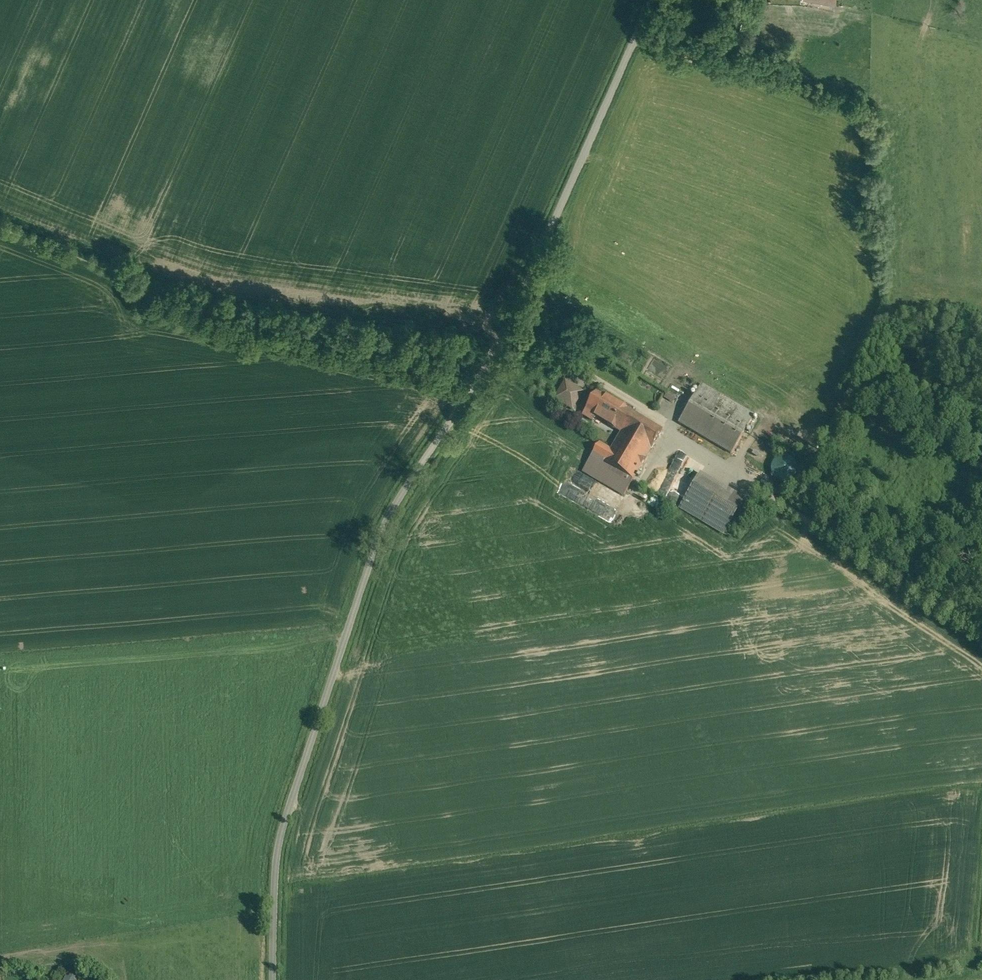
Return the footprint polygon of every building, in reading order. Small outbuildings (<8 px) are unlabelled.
[(582,392),(565,382),(555,399),(572,409),(582,392)] [(754,416),(701,385),(679,423),(731,454),(754,416)] [(662,431),(633,414),(633,413),(596,391),(582,415),(592,421),(595,417),(621,432),(611,450),(599,443),(591,456),(633,480),(651,450),(662,431)] [(667,391),(664,398),(673,402),(676,395),(667,391)] [(666,498),(684,454),(677,451),(658,495),(666,498)] [(633,480),(591,456),(583,471),(624,495),(633,480)] [(783,457),(781,457),(780,457),(778,458),(777,459),(775,460),(774,461),(773,463),(772,465),(771,467),(771,468),(771,470),(771,472),(772,474),(772,475),(773,477),(775,479),(775,480),(777,481),(779,482),(781,482),(782,482),(784,483),(787,482),(788,482),(790,481),(792,480),(793,479),(794,477),(795,476),(795,475),(796,474),(796,472),(797,471),(797,469),(797,467),(796,465),(795,464),(795,462),(793,461),(792,460),(791,459),(789,458),(787,457),(786,457),(783,457)] [(743,500),(700,474),(680,508),(723,534),(743,500)]
